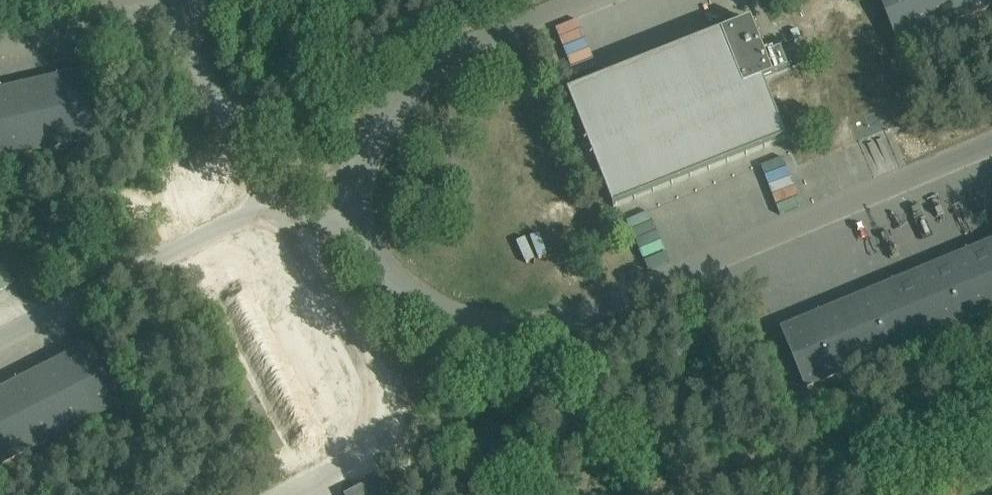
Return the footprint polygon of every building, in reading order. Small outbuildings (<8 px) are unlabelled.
[(899,45),(991,8),(991,0),(881,0),(899,45)] [(751,20),(569,92),(614,207),(788,138),(764,80),(774,75),(790,69),(782,49),(765,55),(751,20)] [(791,31),(791,32),(796,46),(804,42),(799,28),(791,31)] [(803,64),(795,45),(785,49),(793,68),(803,64)] [(562,70),(557,57),(549,60),(554,73),(562,70)] [(96,139),(80,69),(0,88),(0,161),(96,139)] [(781,327),(807,390),(991,313),(991,240),(781,327)] [(0,266),(0,288),(12,282),(3,264),(0,266)] [(0,387),(0,466),(120,405),(88,343),(0,387)] [(377,477),(371,481),(370,481),(344,494),(345,494),(349,493),(351,494),(386,494),(377,477)]
